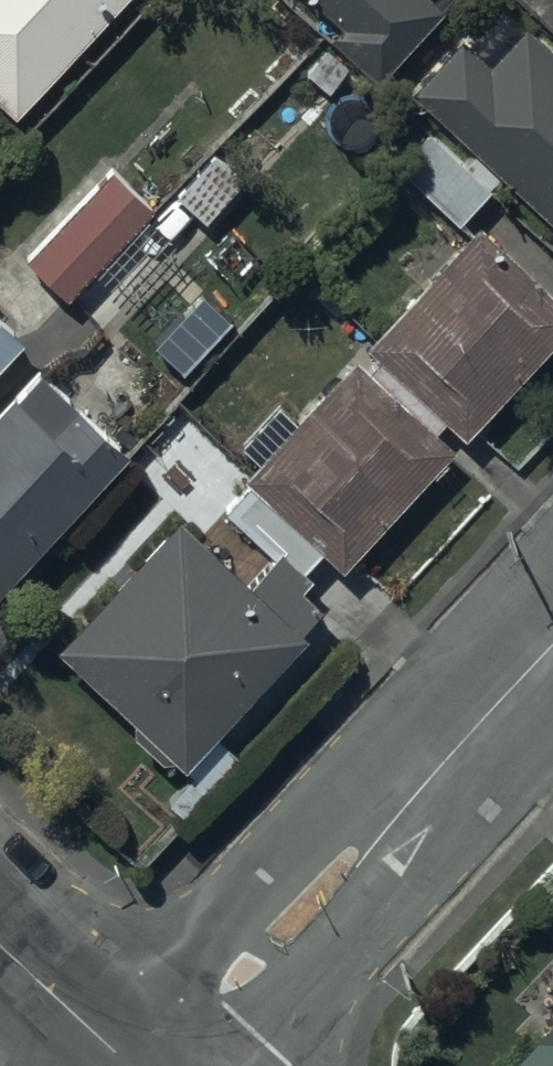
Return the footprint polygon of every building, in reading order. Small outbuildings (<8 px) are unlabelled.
[(125,0),(0,0),(0,100),(16,116),(125,0)] [(342,30),(330,43),(380,88),(447,14),(432,0),(309,0),(342,30)] [(527,32),(491,71),(462,44),(412,98),(552,227),(552,57),(527,32)] [(70,302),(153,210),(111,173),(28,264),(70,302)] [(480,228),(367,350),(467,442),(552,349),(552,295),(480,228)] [(30,345),(0,317),(0,376),(30,345)] [(455,453),(357,363),(247,484),(345,573),(455,453)] [(129,459),(40,379),(19,402),(15,398),(0,414),(0,602),(129,459)] [(181,519),(57,653),(136,726),(136,739),(165,765),(177,764),(189,774),(312,641),(181,519)] [(512,1065),(552,1065),(552,1023),(512,1065)]
